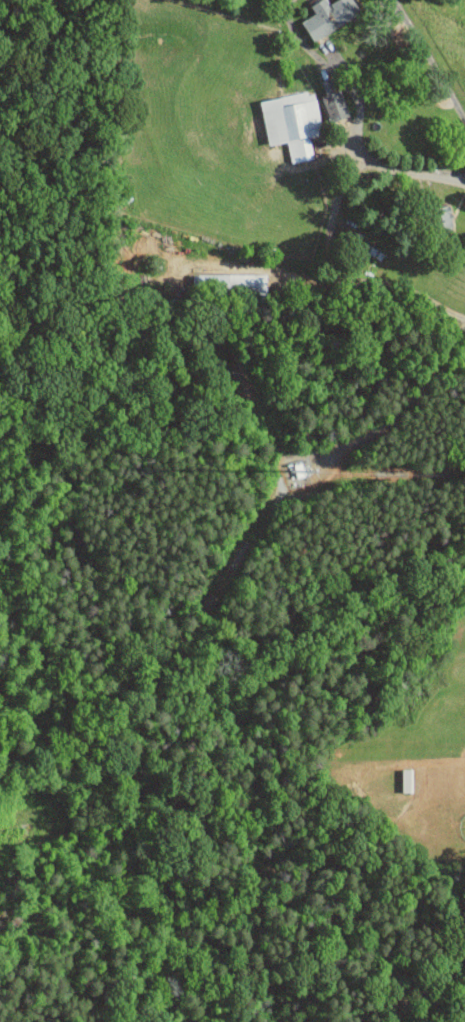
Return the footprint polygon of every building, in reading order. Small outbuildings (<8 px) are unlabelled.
[(352,0),(338,0),(329,5),(326,0),(320,0),(310,6),(315,15),(302,22),(313,42),(360,14),(352,0)] [(349,115),(340,89),(321,95),(329,121),(349,115)] [(291,162),(313,158),(309,136),(323,134),(315,90),(260,101),(268,144),(287,141),(291,162)]
